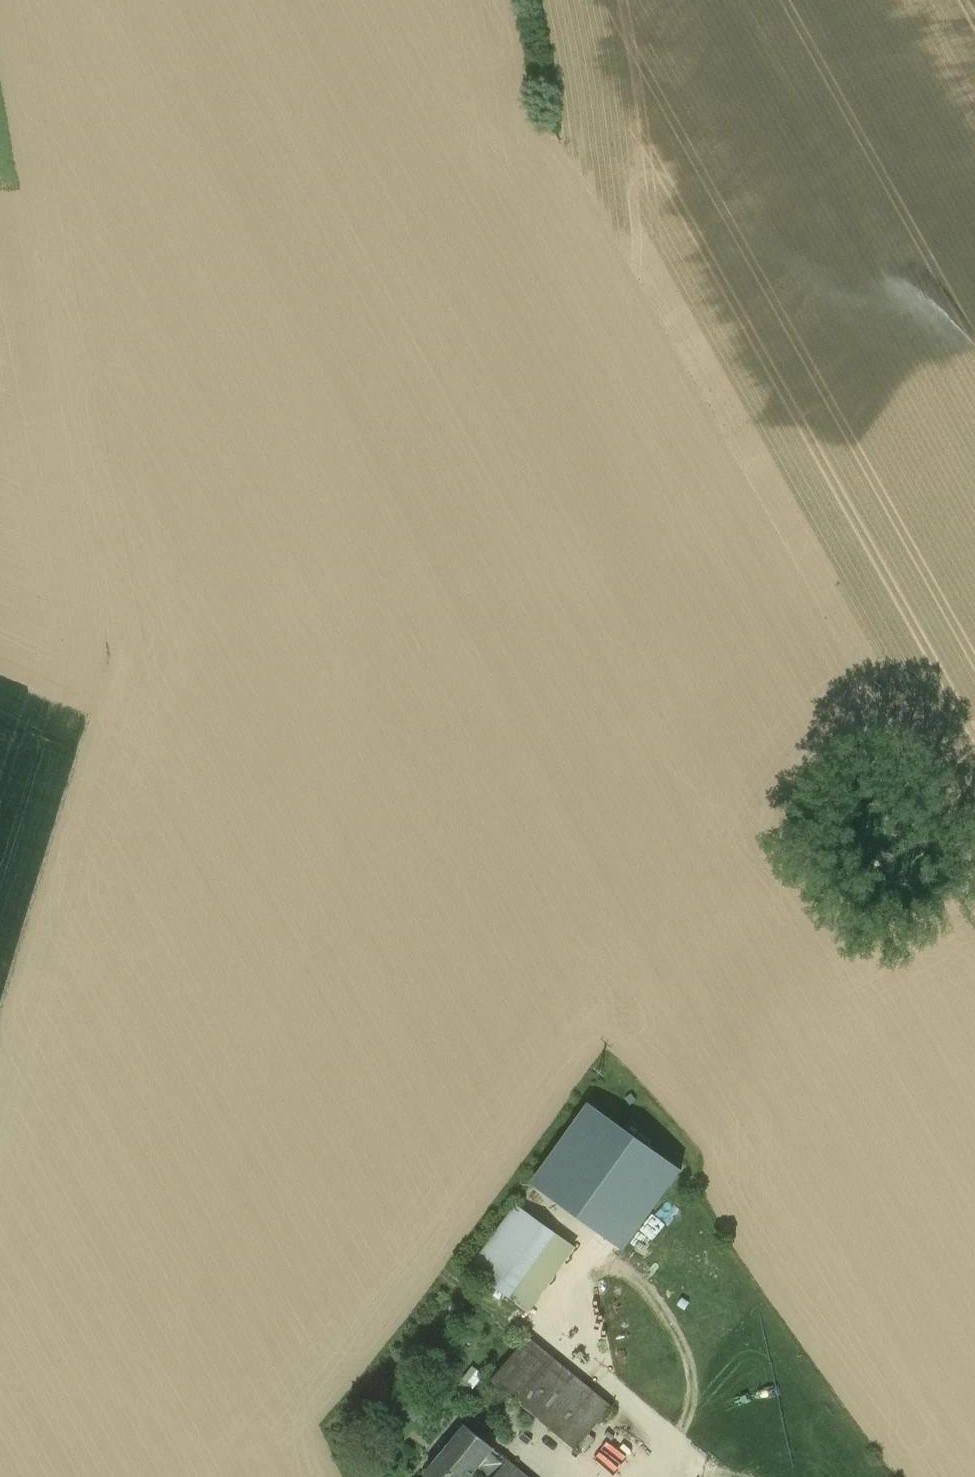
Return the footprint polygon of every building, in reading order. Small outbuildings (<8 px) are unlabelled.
[(622,1248),(680,1167),(586,1099),(527,1180),(622,1248)] [(517,1205),(470,1270),(525,1309),(572,1244),(517,1205)] [(612,1406),(529,1337),(493,1380),(577,1450),(612,1406)] [(427,1474),(430,1476),(472,1476),(478,1469),(495,1449),(496,1448),(467,1425),(427,1474)] [(478,1469),(487,1476),(497,1476),(510,1462),(495,1449),(478,1469)] [(510,1462),(497,1476),(529,1476),(510,1462)]
